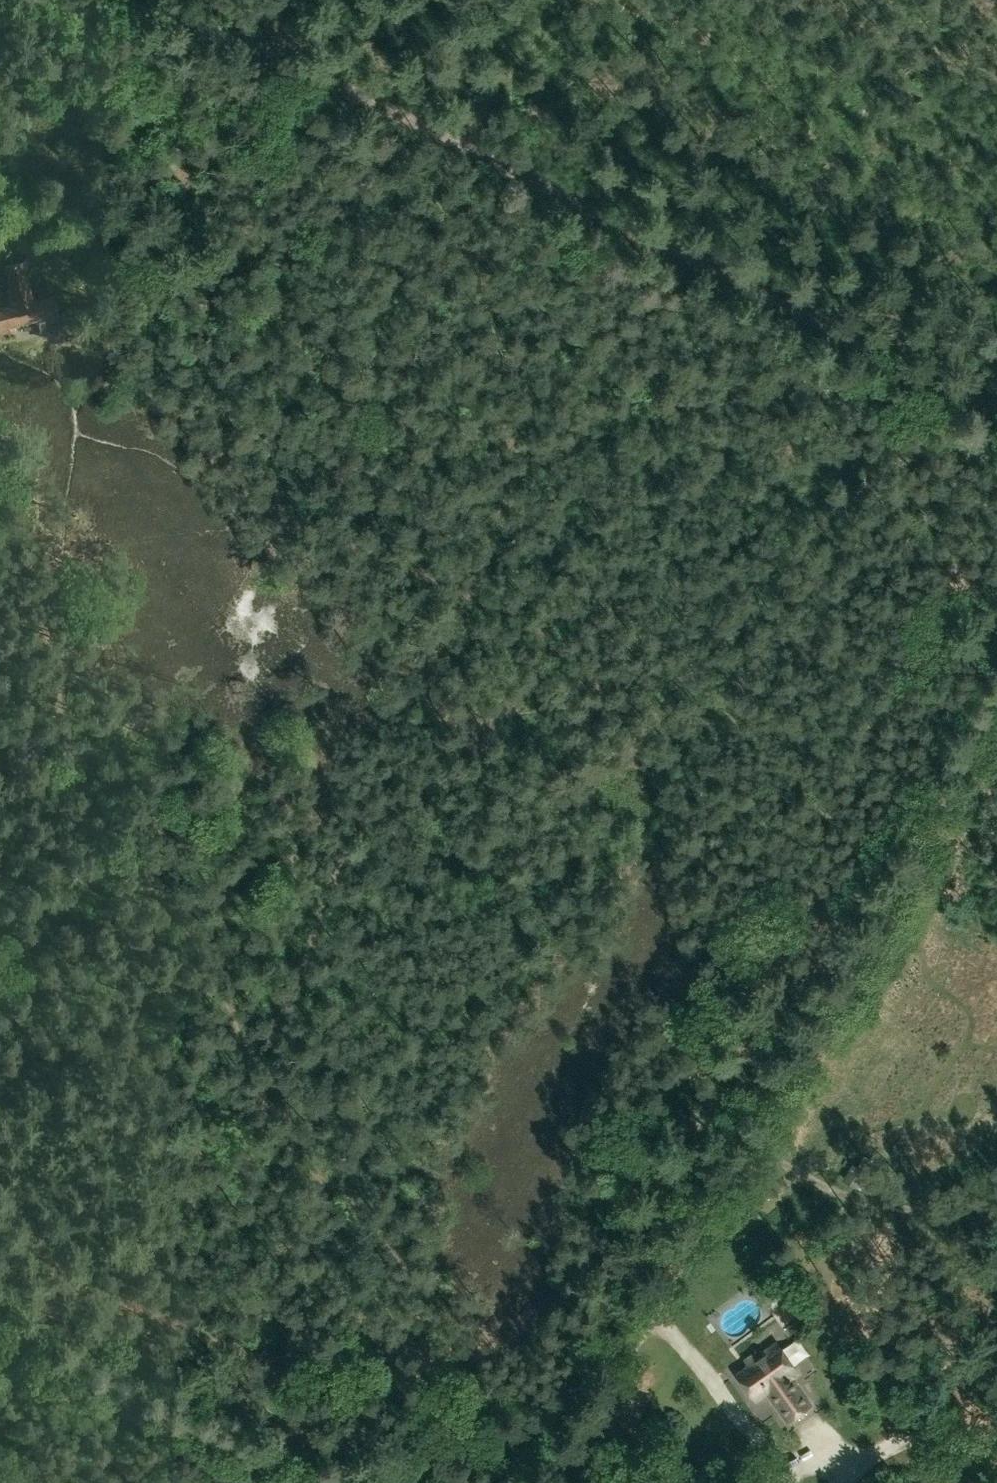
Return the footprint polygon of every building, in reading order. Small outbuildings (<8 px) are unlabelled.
[(27,254),(23,261),(5,266),(10,288),(6,290),(10,304),(0,307),(0,333),(9,331),(8,326),(38,319),(42,335),(63,330),(54,294),(32,300),(26,274),(30,273),(29,270),(36,260),(27,254)] [(769,1392),(787,1420),(811,1405),(793,1377),(798,1373),(781,1348),(766,1358),(762,1353),(749,1361),(751,1364),(738,1372),(756,1400),(769,1392)]
